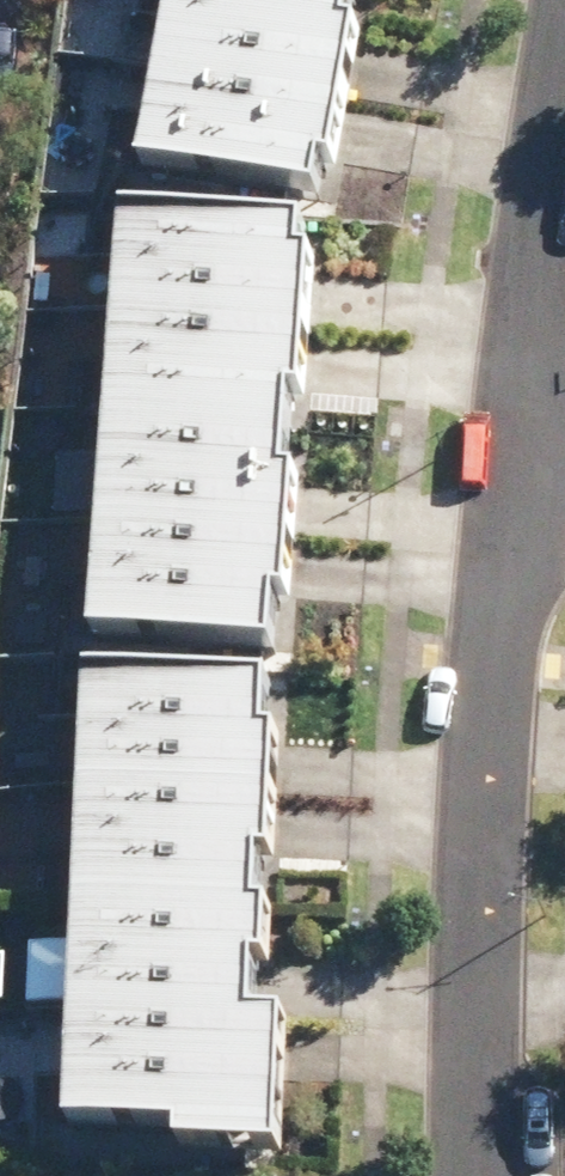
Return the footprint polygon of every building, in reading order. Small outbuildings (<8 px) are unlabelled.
[(168,37),(346,67),(358,0),(175,0),(168,37)] [(168,37),(148,160),(325,190),(346,67),(168,37)] [(126,208),(119,315),(315,328),(320,256),(306,255),(308,220),(126,208)] [(119,315),(112,421),(294,434),(297,392),(311,393),(315,328),(119,315)] [(112,421),(104,528),(300,542),(305,469),(292,468),(294,434),(112,421)] [(104,528),(97,635),(279,647),(283,595),(298,596),(300,542),(104,528)] [(96,674),(91,786),(284,794),(286,732),(271,732),(273,682),(96,674)] [(91,786),(86,897),(264,905),(266,851),(281,852),(284,794),(91,786)] [(86,897),(82,1009),(260,1016),(262,960),(278,961),(280,905),(264,905),(86,897)] [(82,1009),(78,1120),(182,1124),(182,1140),(289,1144),(294,1017),(260,1016),(82,1009)]
